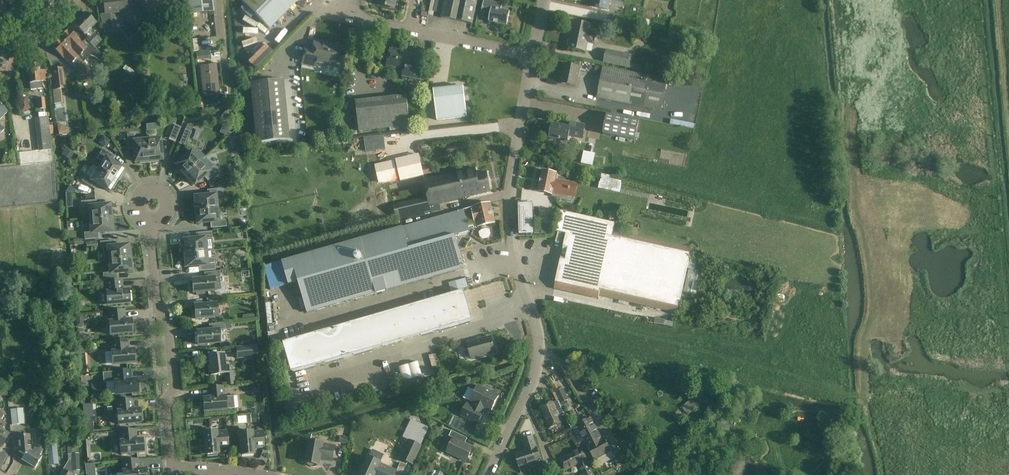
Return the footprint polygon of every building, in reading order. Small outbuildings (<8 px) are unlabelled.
[(126,5),(126,0),(103,0),(105,14),(127,11),(126,5)] [(189,14),(214,11),(212,0),(188,0),(189,14)] [(240,0),(269,29),(298,0),(240,0)] [(395,0),(379,0),(378,5),(394,8),(395,0)] [(443,8),(441,18),(472,24),(478,0),(445,0),(443,8)] [(510,12),(501,10),(502,4),(484,0),(481,12),(490,14),(489,22),(507,26),(510,12)] [(591,7),(600,9),(607,10),(610,0),(592,0),(591,7)] [(95,23),(92,20),(85,13),(74,24),(87,37),(85,39),(94,48),(102,41),(93,32),(95,30),(91,26),(95,23)] [(135,17),(127,18),(128,31),(136,30),(135,17)] [(591,25),(583,23),(573,21),(568,48),(585,52),(587,43),(594,45),(596,34),(589,32),(591,25)] [(69,30),(61,38),(79,56),(75,60),(79,63),(80,76),(86,75),(85,62),(82,59),(88,53),(85,50),(86,48),(81,42),(69,30)] [(52,47),(59,54),(64,59),(68,55),(75,61),(75,60),(79,56),(61,38),(52,47)] [(335,66),(338,53),(340,51),(341,48),(340,48),(339,46),(336,45),(333,47),(323,45),(323,42),(314,40),(312,48),(305,47),(301,65),(315,68),(316,62),(335,66)] [(414,65),(416,52),(404,50),(404,52),(390,49),(387,66),(404,69),(402,76),(421,80),(423,67),(414,65)] [(603,63),(628,68),(640,71),(641,66),(629,64),(631,55),(606,50),(603,63)] [(576,86),(580,63),(575,62),(574,66),(565,64),(561,83),(576,86)] [(47,81),(47,80),(46,70),(40,71),(39,64),(28,66),(31,90),(42,89),(42,82),(47,81)] [(205,66),(201,67),(204,97),(213,96),(218,95),(215,65),(205,66)] [(668,80),(648,76),(603,67),(597,98),(629,105),(661,111),(668,80)] [(55,90),(65,89),(62,69),(53,70),(55,90)] [(282,80),(260,82),(250,83),(256,143),(288,140),(282,80)] [(464,87),(433,90),(437,121),(467,117),(464,87)] [(356,101),(357,111),(359,133),(410,127),(407,96),(356,101)] [(26,97),(17,100),(22,112),(31,109),(26,97)] [(635,141),(636,140),(636,138),(639,139),(639,134),(637,133),(639,123),(607,117),(604,135),(635,141)] [(52,125),(48,125),(48,118),(35,120),(39,151),(51,149),(49,134),(54,133),(52,125)] [(549,138),(559,140),(567,142),(568,134),(574,135),(573,137),(582,139),(585,126),(570,122),(569,128),(552,124),(549,138)] [(62,125),(57,125),(58,135),(68,134),(68,129),(62,125)] [(174,125),(169,138),(175,141),(181,128),(174,125)] [(185,130),(180,142),(186,145),(191,132),(185,130)] [(149,163),(147,140),(134,142),(134,134),(127,134),(128,148),(134,148),(136,162),(139,162),(139,164),(149,163)] [(232,134),(228,138),(232,143),(236,139),(232,134)] [(103,136),(99,143),(106,147),(110,140),(103,136)] [(364,136),(364,151),(384,150),(384,136),(364,136)] [(160,139),(150,140),(147,140),(149,163),(158,162),(158,160),(161,160),(160,139)] [(464,142),(445,146),(447,156),(459,153),(459,156),(467,155),(465,143),(464,144),(464,142)] [(189,154),(177,165),(179,168),(177,170),(184,177),(200,161),(203,159),(198,153),(192,147),(187,151),(189,154)] [(585,157),(592,158),(594,148),(587,147),(585,157)] [(65,149),(62,153),(63,156),(70,160),(74,154),(65,149)] [(103,163),(99,169),(118,181),(123,174),(121,172),(123,169),(111,162),(114,156),(103,149),(96,159),(103,163)] [(419,154),(387,162),(392,184),(424,177),(423,176),(433,173),(430,160),(420,162),(419,154)] [(200,161),(184,177),(190,184),(192,182),(194,185),(205,175),(209,180),(219,170),(214,165),(209,171),(200,161)] [(118,181),(99,169),(92,180),(86,175),(82,181),(94,189),(97,183),(109,191),(111,188),(113,189),(118,181)] [(397,204),(393,205),(397,221),(402,220),(441,211),(439,204),(481,194),(491,192),(487,173),(477,175),(476,169),(466,171),(424,180),(428,197),(397,204)] [(553,195),(553,193),(568,196),(571,185),(555,181),(556,174),(542,171),(538,192),(553,195)] [(87,195),(94,196),(94,192),(87,187),(84,194),(87,195)] [(222,189),(219,189),(209,190),(209,196),(195,197),(195,201),(193,201),(194,210),(216,208),(216,201),(219,200),(220,199),(220,196),(223,195),(222,189)] [(89,208),(90,220),(113,218),(112,209),(110,209),(110,205),(95,206),(95,200),(81,202),(82,208),(89,208)] [(307,313),(376,293),(464,268),(455,236),(470,232),(468,227),(477,225),(478,227),(480,227),(482,228),(485,227),(486,225),(495,223),(490,203),(481,206),(282,262),(288,285),(298,282),(307,313)] [(519,204),(520,234),(533,234),(532,204),(519,204)] [(216,208),(194,210),(195,220),(197,220),(197,223),(212,222),(212,228),(226,227),(225,220),(218,221),(216,208)] [(657,220),(678,223),(679,212),(659,210),(657,220)] [(560,284),(677,310),(678,310),(692,248),(624,233),(625,227),(617,225),(614,237),(613,237),(615,224),(561,212),(556,232),(571,236),(560,284)] [(113,218),(90,220),(92,232),(84,233),(84,240),(98,238),(98,232),(112,231),(112,228),(114,227),(113,218)] [(540,225),(540,234),(549,233),(549,224),(540,225)] [(182,244),(183,254),(205,252),(204,239),(212,239),(211,232),(198,233),(198,239),(184,241),(184,244),(182,244)] [(108,248),(109,260),(132,258),(131,249),(129,249),(128,246),(114,247),(114,241),(104,242),(100,242),(100,249),(108,248)] [(85,243),(86,250),(98,248),(97,242),(85,243)] [(205,252),(183,254),(184,263),(186,263),(186,266),(200,265),(201,271),(215,270),(214,258),(206,259),(205,252)] [(133,268),(132,258),(109,260),(110,273),(103,273),(103,280),(117,279),(116,273),(131,271),(130,268),(133,268)] [(689,269),(683,292),(696,295),(702,272),(689,269)] [(220,271),(216,272),(206,273),(207,279),(192,280),(193,293),(216,291),(215,284),(221,284),(220,271)] [(106,292),(107,305),(130,303),(129,290),(123,291),(122,280),(106,282),(107,292),(106,292)] [(461,291),(416,305),(424,334),(470,321),(470,320),(466,320),(459,294),(462,293),(461,291)] [(222,297),(218,298),(208,299),(209,305),(194,306),(195,319),(218,317),(217,304),(223,304),(222,297)] [(381,347),(424,334),(416,305),(373,317),(381,347)] [(114,311),(109,312),(110,322),(109,322),(110,335),(133,333),(131,320),(125,321),(124,310),(114,311)] [(84,317),(76,318),(77,325),(84,324),(84,317)] [(373,317),(330,329),(339,359),(381,347),(373,317)] [(225,323),(221,324),(211,324),(211,331),(197,332),(198,345),(220,343),(219,330),(225,330),(225,323)] [(286,342),(286,344),(287,343),(295,370),(294,370),(294,372),(339,359),(330,329),(286,342)] [(476,342),(476,341),(467,344),(471,359),(495,352),(491,337),(482,339),(482,340),(476,342)] [(127,340),(112,342),(113,352),(112,352),(113,365),(135,363),(134,350),(128,350),(127,340)] [(257,345),(235,347),(236,359),(258,357),(257,345)] [(87,354),(78,355),(79,358),(78,358),(79,361),(79,366),(80,374),(88,373),(87,354)] [(226,374),(227,385),(234,385),(233,372),(229,373),(228,364),(225,365),(224,354),(208,356),(211,375),(226,374)] [(398,366),(400,380),(420,378),(418,363),(398,366)] [(114,382),(116,395),(138,393),(137,380),(131,380),(130,370),(114,371),(115,372),(103,373),(103,383),(114,382)] [(259,387),(259,385),(251,386),(252,388),(251,388),(252,396),(260,395),(259,387)] [(467,404),(461,415),(478,424),(484,413),(483,412),(485,408),(491,411),(499,396),(478,386),(471,401),(475,403),(472,407),(467,404)] [(204,412),(214,411),(226,410),(226,409),(234,409),(233,396),(224,397),(223,387),(208,388),(209,398),(203,399),(204,412)] [(555,392),(561,403),(568,400),(563,388),(555,392)] [(700,392),(672,415),(679,423),(707,400),(700,392)] [(90,395),(82,396),(82,404),(91,403),(90,395)] [(117,401),(118,412),(117,412),(118,424),(141,423),(141,421),(143,421),(142,411),(140,411),(140,410),(133,410),(133,400),(117,401)] [(552,402),(540,408),(550,428),(562,423),(552,402)] [(736,402),(736,403),(733,417),(746,419),(749,405),(739,403),(736,402)] [(25,424),(23,409),(10,410),(12,425),(25,424)] [(1,447),(8,435),(1,430),(5,423),(1,420),(5,413),(0,410),(0,447),(1,447)] [(258,415),(250,415),(251,423),(259,423),(258,415)] [(577,444),(580,443),(585,440),(597,432),(590,418),(577,425),(575,422),(571,424),(573,427),(572,428),(577,439),(575,439),(577,444)] [(721,420),(720,424),(718,424),(717,429),(730,431),(731,421),(721,420)] [(88,423),(86,423),(87,434),(89,433),(94,433),(93,422),(88,423)] [(410,441),(402,459),(412,464),(421,446),(425,436),(429,428),(419,423),(415,431),(410,441)] [(463,431),(471,435),(473,429),(466,425),(463,431)] [(120,442),(121,454),(143,452),(142,440),(136,440),(135,430),(120,431),(121,441),(120,442)] [(216,431),(213,432),(203,433),(205,455),(206,455),(207,457),(217,456),(217,454),(218,454),(218,448),(228,447),(227,431),(216,432),(216,431)] [(463,436),(452,431),(449,436),(453,439),(447,452),(466,461),(469,457),(472,456),(474,452),(472,450),(473,448),(460,442),(463,436)] [(264,447),(263,437),(262,432),(252,433),(252,432),(239,433),(240,445),(241,455),(254,454),(253,448),(264,447)] [(597,432),(585,440),(594,460),(599,467),(615,459),(611,451),(604,439),(601,440),(597,432)] [(18,436),(19,446),(19,452),(24,455),(21,460),(35,468),(42,457),(39,455),(43,449),(35,445),(32,451),(28,449),(30,445),(29,435),(18,436)] [(46,436),(48,460),(58,459),(56,435),(46,436)] [(515,455),(519,467),(541,460),(537,448),(533,437),(522,440),(524,447),(526,447),(527,451),(515,455)] [(60,474),(74,474),(80,468),(79,454),(76,454),(75,443),(74,443),(74,440),(68,440),(68,444),(67,444),(68,461),(60,474)] [(310,441),(308,453),(306,463),(308,463),(307,465),(309,466),(311,467),(313,468),(315,467),(317,467),(317,465),(319,465),(320,459),(333,462),(335,446),(323,444),(323,443),(310,441)] [(581,471),(579,474),(594,474),(592,470),(590,471),(583,459),(585,458),(581,449),(561,460),(566,469),(578,463),(581,468),(580,469),(581,471)] [(397,471),(380,464),(381,463),(369,457),(361,474),(395,474),(397,471)] [(145,469),(139,470),(138,460),(123,461),(124,471),(123,471),(123,474),(117,474),(146,474),(145,469)] [(536,468),(538,474),(546,472),(544,466),(543,466),(543,465),(536,468)]
